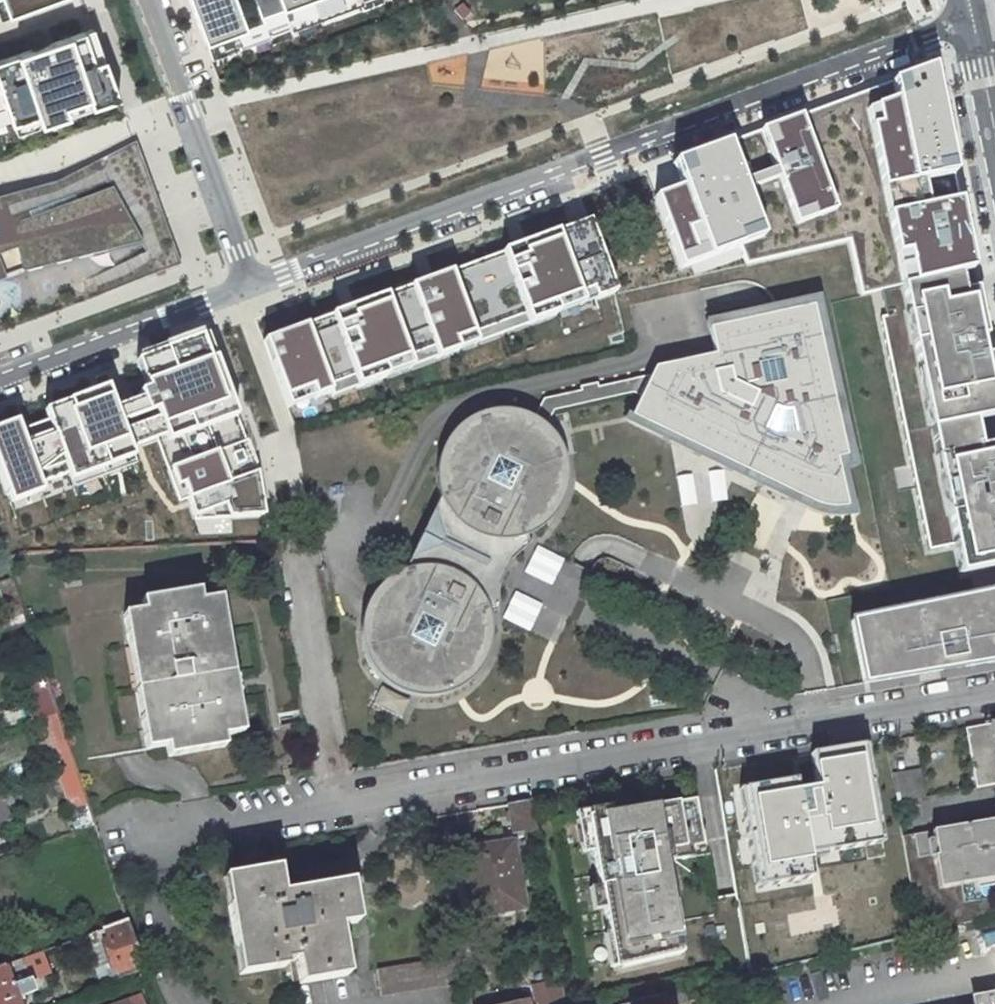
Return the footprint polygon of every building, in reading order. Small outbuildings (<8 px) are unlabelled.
[(47,0),(0,0),(0,17),(47,0)] [(365,0),(188,0),(209,57),(365,0)] [(10,125),(36,116),(39,125),(67,116),(65,107),(87,99),(90,108),(118,99),(93,28),(0,62),(0,95),(10,125)] [(936,60),(649,161),(684,274),(872,228),(882,264),(973,248),(936,60)] [(0,200),(0,283),(22,275),(141,244),(144,278),(180,266),(135,143),(55,184),(0,200)] [(611,298),(578,211),(260,331),(289,407),(611,298)] [(75,278),(96,275),(94,261),(73,265),(75,278)] [(994,565),(994,445),(980,448),(974,420),(994,416),(994,380),(991,359),(988,360),(985,347),(988,346),(973,270),(880,291),(886,317),(880,318),(930,549),(966,541),(973,569),(994,565)] [(542,398),(528,429),(540,434),(551,409),(632,392),(640,396),(632,412),(682,436),(684,431),(699,439),(697,443),(711,451),(709,455),(790,494),(793,490),(815,500),(823,503),(829,504),(835,504),(845,503),(836,459),(845,457),(812,306),(717,327),(723,352),(713,354),(653,366),(649,375),(598,386),(597,382),(579,386),(578,390),(542,398)] [(622,326),(605,329),(608,345),(625,342),(622,326)] [(708,329),(713,354),(723,352),(717,327),(708,329)] [(203,342),(137,365),(142,383),(0,436),(0,491),(11,521),(166,468),(191,529),(261,529),(255,481),(203,342)] [(399,573),(388,578),(380,585),(386,589),(378,603),(374,602),(369,614),(372,615),(365,630),(359,626),(359,630),(360,643),(364,657),(369,666),(378,678),(381,672),(423,692),(465,676),(484,635),(490,638),(490,621),(488,614),(496,612),(498,586),(510,562),(529,544),(525,537),(534,532),(545,524),(539,521),(560,478),(544,436),(540,434),(528,429),(502,417),(505,411),(485,412),(473,417),(461,423),(455,430),(460,433),(440,473),(435,470),(435,482),(437,494),(439,498),(403,571),(399,573)] [(682,436),(632,412),(630,417),(709,455),(711,451),(697,443),(699,439),(684,431),(682,436)] [(793,490),(790,494),(815,506),(823,508),(828,509),(833,509),(845,508),(845,503),(835,504),(829,504),(823,503),(815,500),(793,490)] [(542,575),(567,587),(574,574),(548,562),(542,575)] [(64,582),(65,589),(82,586),(81,579),(64,582)] [(257,587),(258,593),(275,591),(274,584),(257,587)] [(140,717),(146,749),(166,746),(168,756),(224,747),(223,737),(243,734),(238,701),(229,702),(217,632),(225,631),(220,598),(200,602),(198,591),(142,600),(143,611),(124,614),(129,647),(136,646),(148,715),(140,717)] [(994,662),(994,592),(862,615),(873,682),(925,674),(925,670),(938,668),(939,671),(994,662)] [(225,631),(217,632),(229,702),(238,701),(225,631)] [(136,646),(129,647),(140,717),(148,715),(136,646)] [(46,682),(31,688),(37,704),(41,719),(57,713),(46,682)] [(37,704),(30,707),(35,721),(41,719),(37,704)] [(62,774),(75,769),(57,713),(41,719),(53,751),(45,754),(48,762),(56,759),(62,774)] [(991,723),(993,731),(966,736),(976,788),(994,785),(994,722),(991,723)] [(993,731),(991,723),(964,728),(966,736),(993,731)] [(924,797),(920,771),(893,775),(897,801),(924,797)] [(871,774),(825,781),(838,860),(884,853),(871,774)] [(749,849),(794,841),(785,783),(739,791),(749,849)] [(0,796),(0,825),(12,821),(6,806),(14,803),(10,792),(0,796)] [(682,848),(704,844),(696,798),(640,808),(642,820),(620,824),(618,812),(587,817),(588,823),(593,852),(599,887),(599,888),(601,887),(604,908),(608,933),(616,931),(622,966),(622,968),(681,942),(670,881),(661,883),(659,868),(668,867),(665,850),(673,849),(676,844),(682,848)] [(531,801),(507,805),(512,833),(536,829),(531,801)] [(642,820),(640,808),(618,812),(620,824),(642,820)] [(901,836),(918,935),(994,918),(994,821),(994,820),(901,836)] [(593,852),(588,823),(577,824),(582,853),(593,852)] [(503,837),(461,845),(473,917),(524,909),(512,843),(505,844),(503,837)] [(661,883),(670,881),(668,867),(659,868),(661,883)] [(770,970),(767,955),(758,894),(765,892),(762,867),(733,873),(751,974),(770,970)] [(277,869),(228,876),(233,904),(227,906),(234,947),(239,946),(244,974),(286,968),(285,962),(295,960),(299,984),(342,977),(337,946),(342,945),(339,925),(351,923),(346,882),(283,893),(277,869)] [(228,876),(222,877),(227,906),(233,904),(228,876)] [(351,882),(346,882),(351,923),(357,922),(351,882)] [(599,888),(599,887),(588,888),(592,911),(604,908),(601,887),(599,888)] [(111,926),(88,934),(92,945),(87,947),(101,985),(144,969),(127,920),(111,926)] [(622,966),(616,931),(608,933),(605,933),(611,968),(622,966)] [(821,958),(817,942),(777,952),(780,967),(821,958)] [(342,945),(337,946),(342,977),(348,976),(342,945)] [(239,946),(234,947),(238,975),(244,974),(239,946)] [(0,967),(0,1003),(16,1003),(15,1000),(34,992),(30,980),(50,973),(42,951),(0,967)] [(777,952),(767,955),(770,970),(780,967),(777,952)] [(458,984),(453,957),(376,970),(381,996),(458,984)] [(664,996),(665,1003),(675,1003),(686,1001),(683,989),(670,994),(665,996),(664,996)] [(994,995),(972,999),(973,1003),(994,1003),(994,1000),(994,995)]
